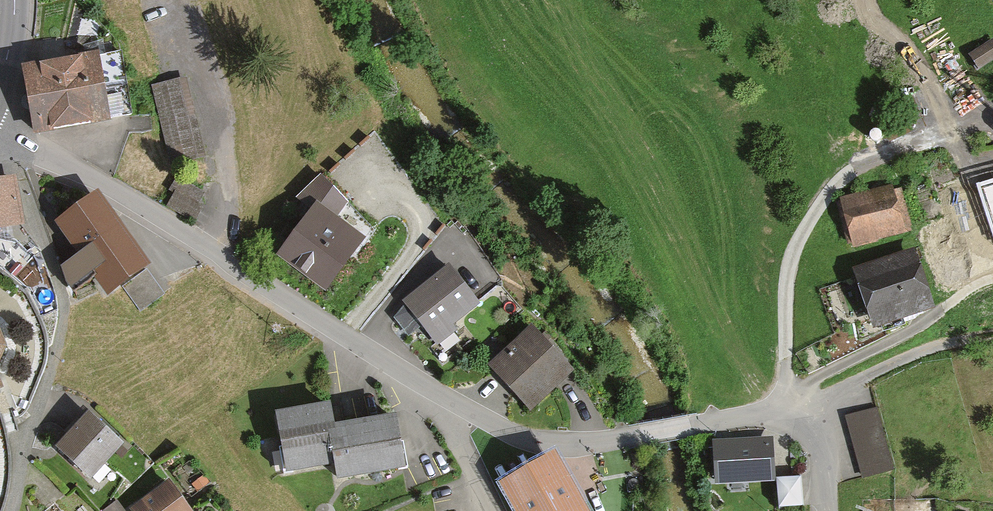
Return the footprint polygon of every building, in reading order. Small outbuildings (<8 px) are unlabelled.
[(968,55),(978,70),(992,59),(992,37),(968,55)] [(98,59),(24,70),(34,135),(108,124),(98,59)] [(182,91),(159,97),(175,159),(198,153),(182,91)] [(0,187),(0,233),(19,230),(12,185),(0,187)] [(893,185),(840,199),(853,246),(906,232),(893,185)] [(303,234),(283,258),(328,296),(378,237),(325,188),(288,220),(303,234)] [(101,198),(58,226),(78,256),(66,263),(79,284),(95,274),(109,296),(148,270),(101,198)] [(917,257),(860,276),(874,318),(931,299),(917,257)] [(450,273),(407,307),(436,343),(479,309),(450,273)] [(534,335),(494,371),(532,412),(572,376),(534,335)] [(332,411),(279,420),(289,474),(336,466),(340,487),(407,476),(398,423),(336,434),(332,411)] [(877,412),(846,420),(862,479),(892,471),(877,412)] [(93,418),(58,452),(89,484),(124,450),(93,418)] [(773,438),(712,440),(714,485),(775,482),(773,438)] [(513,486),(527,510),(585,510),(556,461),(513,486)] [(142,510),(190,510),(172,488),(142,510)]
